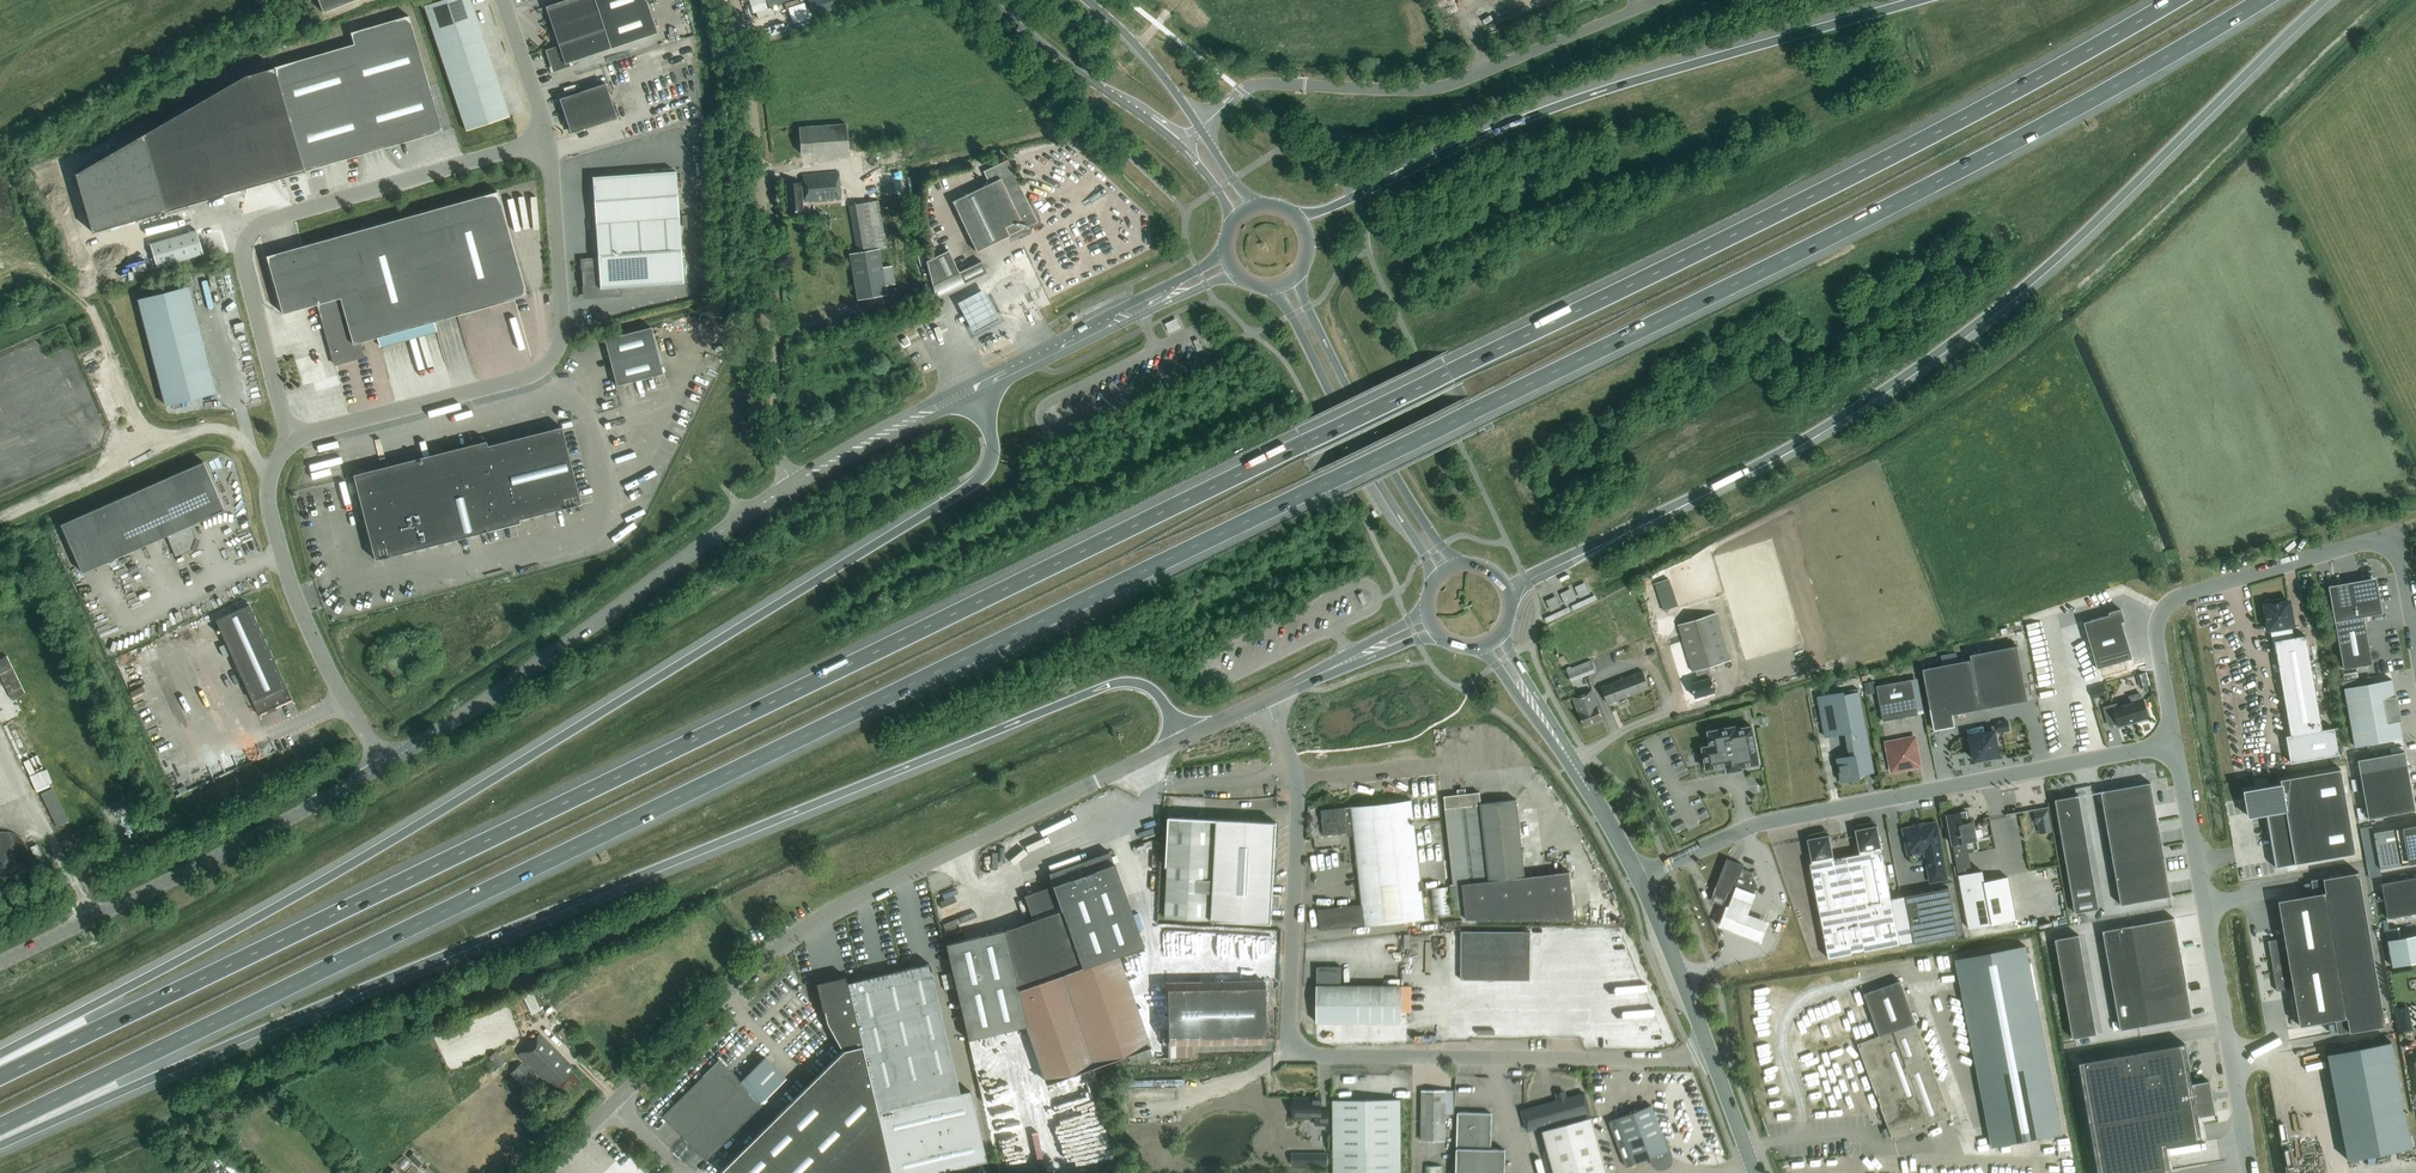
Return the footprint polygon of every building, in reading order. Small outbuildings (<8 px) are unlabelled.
[(467,131),(510,117),(471,0),(446,0),(425,7),(467,131)] [(569,63),(657,33),(646,0),(568,0),(546,7),(560,47),(554,49),(551,51),(550,53),(550,57),(553,66),(555,68),(558,69),(561,69),(568,67),(569,65),(569,63)] [(814,15),(835,8),(833,0),(809,0),(814,15)] [(443,131),(410,16),(352,33),(356,44),(274,67),(304,171),(443,131)] [(168,213),(304,171),(274,67),(243,76),(146,137),(168,213)] [(618,118),(606,84),(565,97),(565,99),(563,100),(573,130),(582,127),(583,130),(618,118)] [(846,123),(799,126),(800,153),(848,150),(846,123)] [(168,213),(146,137),(81,175),(99,233),(168,213)] [(976,251),(1037,221),(1034,215),(1007,159),(983,171),(989,183),(952,201),(976,251)] [(676,171),(649,173),(652,220),(680,218),(676,171)] [(788,212),(803,211),(804,211),(803,202),(810,201),(810,203),(841,200),(839,172),(803,175),(803,182),(786,184),(788,212)] [(597,223),(652,220),(649,173),(593,177),(597,223)] [(285,314),(320,304),(337,365),(366,357),(362,342),(528,295),(498,192),(268,257),(285,314)] [(879,249),(887,248),(879,200),(849,205),(857,253),(879,249)] [(652,220),(597,223),(599,259),(584,260),(586,297),(621,294),(621,287),(684,282),(680,218),(652,220)] [(146,242),(153,267),(200,253),(192,228),(146,242)] [(981,260),(959,271),(948,250),(926,260),(936,296),(987,272),(981,260)] [(168,405),(218,392),(191,287),(140,301),(168,405)] [(984,290),(959,304),(975,333),(999,320),(984,290)] [(1176,318),(1165,322),(1169,330),(1180,326),(1176,318)] [(618,385),(664,373),(652,327),(606,339),(618,385)] [(582,503),(563,427),(487,446),(486,441),(355,474),(377,559),(509,525),(508,522),(582,503)] [(64,525),(85,573),(169,535),(174,547),(178,545),(183,556),(197,549),(200,542),(193,525),(227,510),(206,462),(64,525)] [(2343,669),(2372,664),(2363,617),(2382,613),(2376,577),(2328,586),(2343,669)] [(1576,585),(1579,595),(1589,592),(1586,581),(1576,585)] [(1561,591),(1565,603),(1576,599),(1572,588),(1561,591)] [(1552,609),(1561,605),(1556,595),(1548,599),(1552,609)] [(2333,728),(2322,730),(2306,635),(2290,638),(2288,626),(2293,625),(2289,601),(2280,602),(2273,603),(2264,605),(2266,614),(2267,621),(2269,630),(2271,629),(2275,653),(2276,653),(2291,736),(2286,737),(2290,763),(2338,755),(2333,728)] [(295,698),(252,604),(218,619),(261,714),(270,710),(271,713),(280,709),(279,706),(295,698)] [(2084,622),(2097,669),(2132,658),(2121,621),(2124,620),(2121,609),(2109,613),(2110,615),(2084,622)] [(1715,692),(1710,677),(1707,667),(1731,660),(1717,613),(1678,625),(1692,671),(1695,670),(1698,681),(1691,683),(1695,698),(1715,692)] [(2029,700),(2018,645),(1971,654),(1978,694),(1976,695),(1979,710),(2029,700)] [(1591,660),(1567,670),(1571,682),(1595,672),(1591,660)] [(1979,710),(1969,660),(1922,669),(1934,730),(1954,726),(1952,715),(1979,710)] [(1643,671),(1601,687),(1608,704),(1649,688),(1643,671)] [(2139,674),(2143,685),(2149,683),(2145,671),(2139,674)] [(1883,721),(1918,715),(1911,679),(1876,686),(1883,721)] [(2344,688),(2355,746),(2402,738),(2399,721),(2401,720),(2397,696),(2395,696),(2391,679),(2344,688)] [(1874,681),(1864,683),(1867,695),(1876,693),(1874,681)] [(2097,686),(2090,688),(2092,698),(2100,696),(2097,686)] [(1584,726),(1602,719),(1591,691),(1573,698),(1584,726)] [(1843,692),(1818,697),(1825,737),(1845,733),(1850,756),(1837,759),(1841,782),(1860,779),(1859,775),(1873,772),(1858,693),(1844,695),(1843,692)] [(2103,708),(2106,715),(2114,713),(2117,726),(2137,720),(2138,721),(2146,719),(2145,718),(2148,717),(2143,699),(2142,699),(2140,693),(2129,697),(2131,702),(2118,706),(2118,704),(2103,708)] [(2008,721),(1996,723),(1998,733),(2010,731),(2008,721)] [(1726,766),(1727,772),(1742,769),(1742,767),(1759,764),(1752,727),(1736,730),(1735,727),(1708,732),(1711,746),(1702,747),(1706,770),(1726,766)] [(1484,739),(1485,730),(1470,729),(1469,738),(1484,739)] [(1974,760),(1999,756),(1994,731),(1969,736),(1974,760)] [(1500,741),(1508,749),(1514,744),(1506,736),(1500,741)] [(1891,771),(1920,766),(1915,737),(1886,743),(1891,771)] [(2415,810),(2404,751),(2357,760),(2368,818),(2415,810)] [(2266,814),(2275,867),(2355,853),(2341,769),(2280,779),(2281,784),(2244,790),(2249,817),(2266,814)] [(2120,905),(2170,896),(2150,783),(2100,791),(2120,905)] [(55,825),(67,820),(51,787),(39,793),(55,825)] [(1466,920),(1575,919),(1570,872),(1525,877),(1516,800),(1481,804),(1480,793),(1465,794),(1465,792),(1459,792),(1459,795),(1444,797),(1454,884),(1450,884),(1453,916),(1466,915),(1466,920)] [(2077,914),(2101,910),(2079,797),(2056,801),(2077,914)] [(117,810),(128,805),(125,799),(114,804),(117,810)] [(1425,919),(1412,801),(1412,800),(1321,810),(1324,836),(1347,833),(1348,836),(1354,835),(1361,905),(1318,909),(1320,931),(1425,919)] [(2052,832),(2048,809),(2033,811),(2035,824),(2037,824),(2039,834),(2052,832)] [(1946,815),(1952,845),(1956,866),(1968,863),(1964,842),(1976,840),(1973,822),(1968,823),(1966,811),(1946,815)] [(1165,918),(1210,920),(1210,921),(1270,924),(1270,908),(1278,908),(1278,895),(1271,895),(1275,824),(1265,823),(1260,823),(1260,822),(1216,820),(1170,818),(1165,918)] [(1054,840),(1088,827),(1085,821),(1051,833),(1054,840)] [(1945,878),(1935,824),(1912,829),(1911,828),(1906,829),(1904,832),(1905,837),(1906,838),(1907,846),(1906,847),(1907,852),(1911,854),(1916,853),(1917,852),(1925,850),(1931,881),(1945,878)] [(2373,832),(2380,869),(2415,862),(2415,824),(2373,832)] [(1859,854),(1834,859),(1852,954),(1900,945),(1891,898),(1881,850),(1882,850),(1877,826),(1855,830),(1859,854)] [(1829,835),(1807,839),(1812,863),(1809,864),(1826,947),(1828,959),(1852,954),(1834,859),(1829,835)] [(39,863),(45,860),(37,844),(31,846),(39,863)] [(985,861),(1003,861),(1003,850),(985,851),(985,861)] [(968,1039),(1025,1026),(1045,1083),(1127,1055),(1130,1062),(1137,1059),(1138,1062),(1152,1057),(1149,1047),(1150,1047),(1117,954),(1142,945),(1109,851),(1048,873),(1053,885),(1025,899),(1033,923),(946,944),(968,1039)] [(1742,869),(1744,865),(1734,862),(1726,859),(1710,902),(1716,905),(1722,907),(1728,892),(1733,893),(1735,888),(1753,895),(1757,885),(1751,872),(1742,869)] [(1983,870),(1958,875),(1969,929),(2016,919),(2007,876),(1985,881),(1983,870)] [(2293,988),(2299,1026),(2335,1020),(2337,1034),(2385,1026),(2358,872),(2311,880),(2313,894),(2278,900),(2284,938),(2268,941),(2276,991),(2293,988)] [(2381,883),(2387,918),(2415,913),(2415,877),(2381,883)] [(1431,888),(1434,915),(1451,913),(1449,887),(1431,888)] [(1957,934),(1948,887),(1891,898),(1900,945),(1957,934)] [(1762,945),(1769,926),(1746,914),(1753,895),(1735,888),(1733,893),(1721,926),(1762,945)] [(2175,917),(2132,925),(2134,937),(2137,949),(2180,941),(2175,917)] [(2102,931),(2104,943),(2133,938),(2131,926),(2102,931)] [(1531,932),(1462,931),(1461,980),(1530,980),(1531,932)] [(2078,935),(2055,939),(2057,952),(2081,947),(2078,935)] [(2387,940),(2392,966),(2415,962),(2415,935),(2387,940)] [(2104,943),(2107,956),(2135,950),(2133,938),(2104,943)] [(2139,961),(2141,974),(2185,966),(2180,941),(2137,949),(2139,961)] [(2025,946),(1955,959),(1991,1147),(2062,1134),(2025,946)] [(2081,947),(2057,952),(2059,964),(2083,960),(2081,947)] [(2107,956),(2109,968),(2138,963),(2135,950),(2107,956)] [(2083,960),(2059,964),(2061,976),(2085,972),(2083,960)] [(987,1161),(970,1090),(959,1093),(929,963),(846,983),(845,976),(818,983),(824,1010),(826,1009),(829,1020),(853,1063),(864,1061),(876,1111),(812,1172),(937,1172),(987,1161)] [(2109,968),(2111,980),(2140,975),(2138,963),(2109,968)] [(2185,966),(2141,974),(2143,986),(2145,998),(2189,990),(2185,966)] [(1401,986),(1341,986),(1341,967),(1317,967),(1317,985),(1317,1022),(1401,1023),(1401,986)] [(2085,972),(2061,976),(2063,989),(2087,985),(2085,972)] [(2111,980),(2113,993),(2142,988),(2140,975),(2111,980)] [(1264,980),(1166,982),(1167,1045),(1265,1043),(1264,980)] [(1864,994),(1880,1036),(1875,1038),(1858,1044),(1893,1139),(1928,1126),(1927,1124),(1950,1116),(1916,1023),(1900,981),(1864,994)] [(2087,985),(2063,989),(2066,1001),(2089,997),(2087,985)] [(2113,993),(2115,1005),(2144,1000),(2142,988),(2113,993)] [(2148,1011),(2150,1023),(2193,1015),(2189,990),(2145,998),(2148,1011)] [(523,994),(529,1013),(539,1010),(532,991),(523,994)] [(2066,1001),(2068,1014),(2092,1009),(2089,997),(2066,1001)] [(2115,1005),(2118,1017),(2146,1012),(2144,1000),(2115,1005)] [(2092,1009),(2068,1014),(2070,1026),(2094,1022),(2092,1009)] [(2118,1017),(2120,1030),(2149,1025),(2146,1012),(2118,1017)] [(2070,1026),(2072,1038),(2096,1034),(2094,1022),(2070,1026)] [(2412,1029),(2411,1023),(2399,1026),(2400,1032),(2412,1029)] [(1473,1026),(1472,1036),(1497,1036),(1497,1026),(1473,1026)] [(563,1027),(558,1032),(568,1043),(573,1038),(563,1027)] [(1529,1035),(1529,1027),(1505,1027),(1505,1034),(1529,1035)] [(556,1044),(559,1040),(548,1029),(544,1034),(556,1044)] [(573,1088),(581,1080),(571,1071),(574,1068),(539,1034),(519,1054),(548,1084),(549,1083),(560,1094),(569,1084),(573,1088)] [(662,1116),(706,1161),(764,1104),(762,1102),(786,1079),(765,1057),(762,1060),(743,1040),(731,1052),(737,1058),(727,1068),(719,1059),(662,1116)] [(2391,1042),(2327,1054),(2347,1160),(2411,1148),(2391,1042)] [(2164,1144),(2200,1138),(2196,1117),(2212,1114),(2206,1081),(2190,1084),(2183,1044),(2077,1063),(2097,1172),(2154,1172),(2169,1170),(2164,1144)] [(489,1057),(498,1067),(505,1062),(496,1051),(489,1057)] [(526,1089),(537,1078),(521,1062),(510,1073),(526,1089)] [(1445,1140),(1445,1090),(1422,1090),(1421,1140),(1445,1140)] [(1202,1092),(1182,1100),(1185,1109),(1205,1101),(1202,1092)] [(1567,1098),(1522,1110),(1527,1130),(1567,1120),(1568,1124),(1542,1131),(1554,1172),(1606,1172),(1591,1118),(1573,1123),(1572,1118),(1590,1114),(1584,1093),(1567,1098)] [(1329,1125),(1329,1111),(1321,1110),(1321,1098),(1292,1097),(1292,1118),(1315,1118),(1315,1125),(1329,1125)] [(1400,1099),(1333,1100),(1334,1172),(1401,1172),(1400,1099)] [(1660,1168),(1665,1168),(1669,1165),(1671,1160),(1671,1155),(1652,1106),(1616,1119),(1626,1146),(1621,1148),(1625,1159),(1630,1157),(1633,1164),(1651,1157),(1653,1162),(1656,1166),(1660,1168)] [(1458,1112),(1456,1172),(1504,1172),(1505,1149),(1491,1149),(1492,1113),(1458,1112)] [(1330,1164),(1330,1152),(1314,1151),(1314,1164),(1330,1164)] [(408,1157),(414,1163),(420,1157),(414,1152),(408,1157)]
